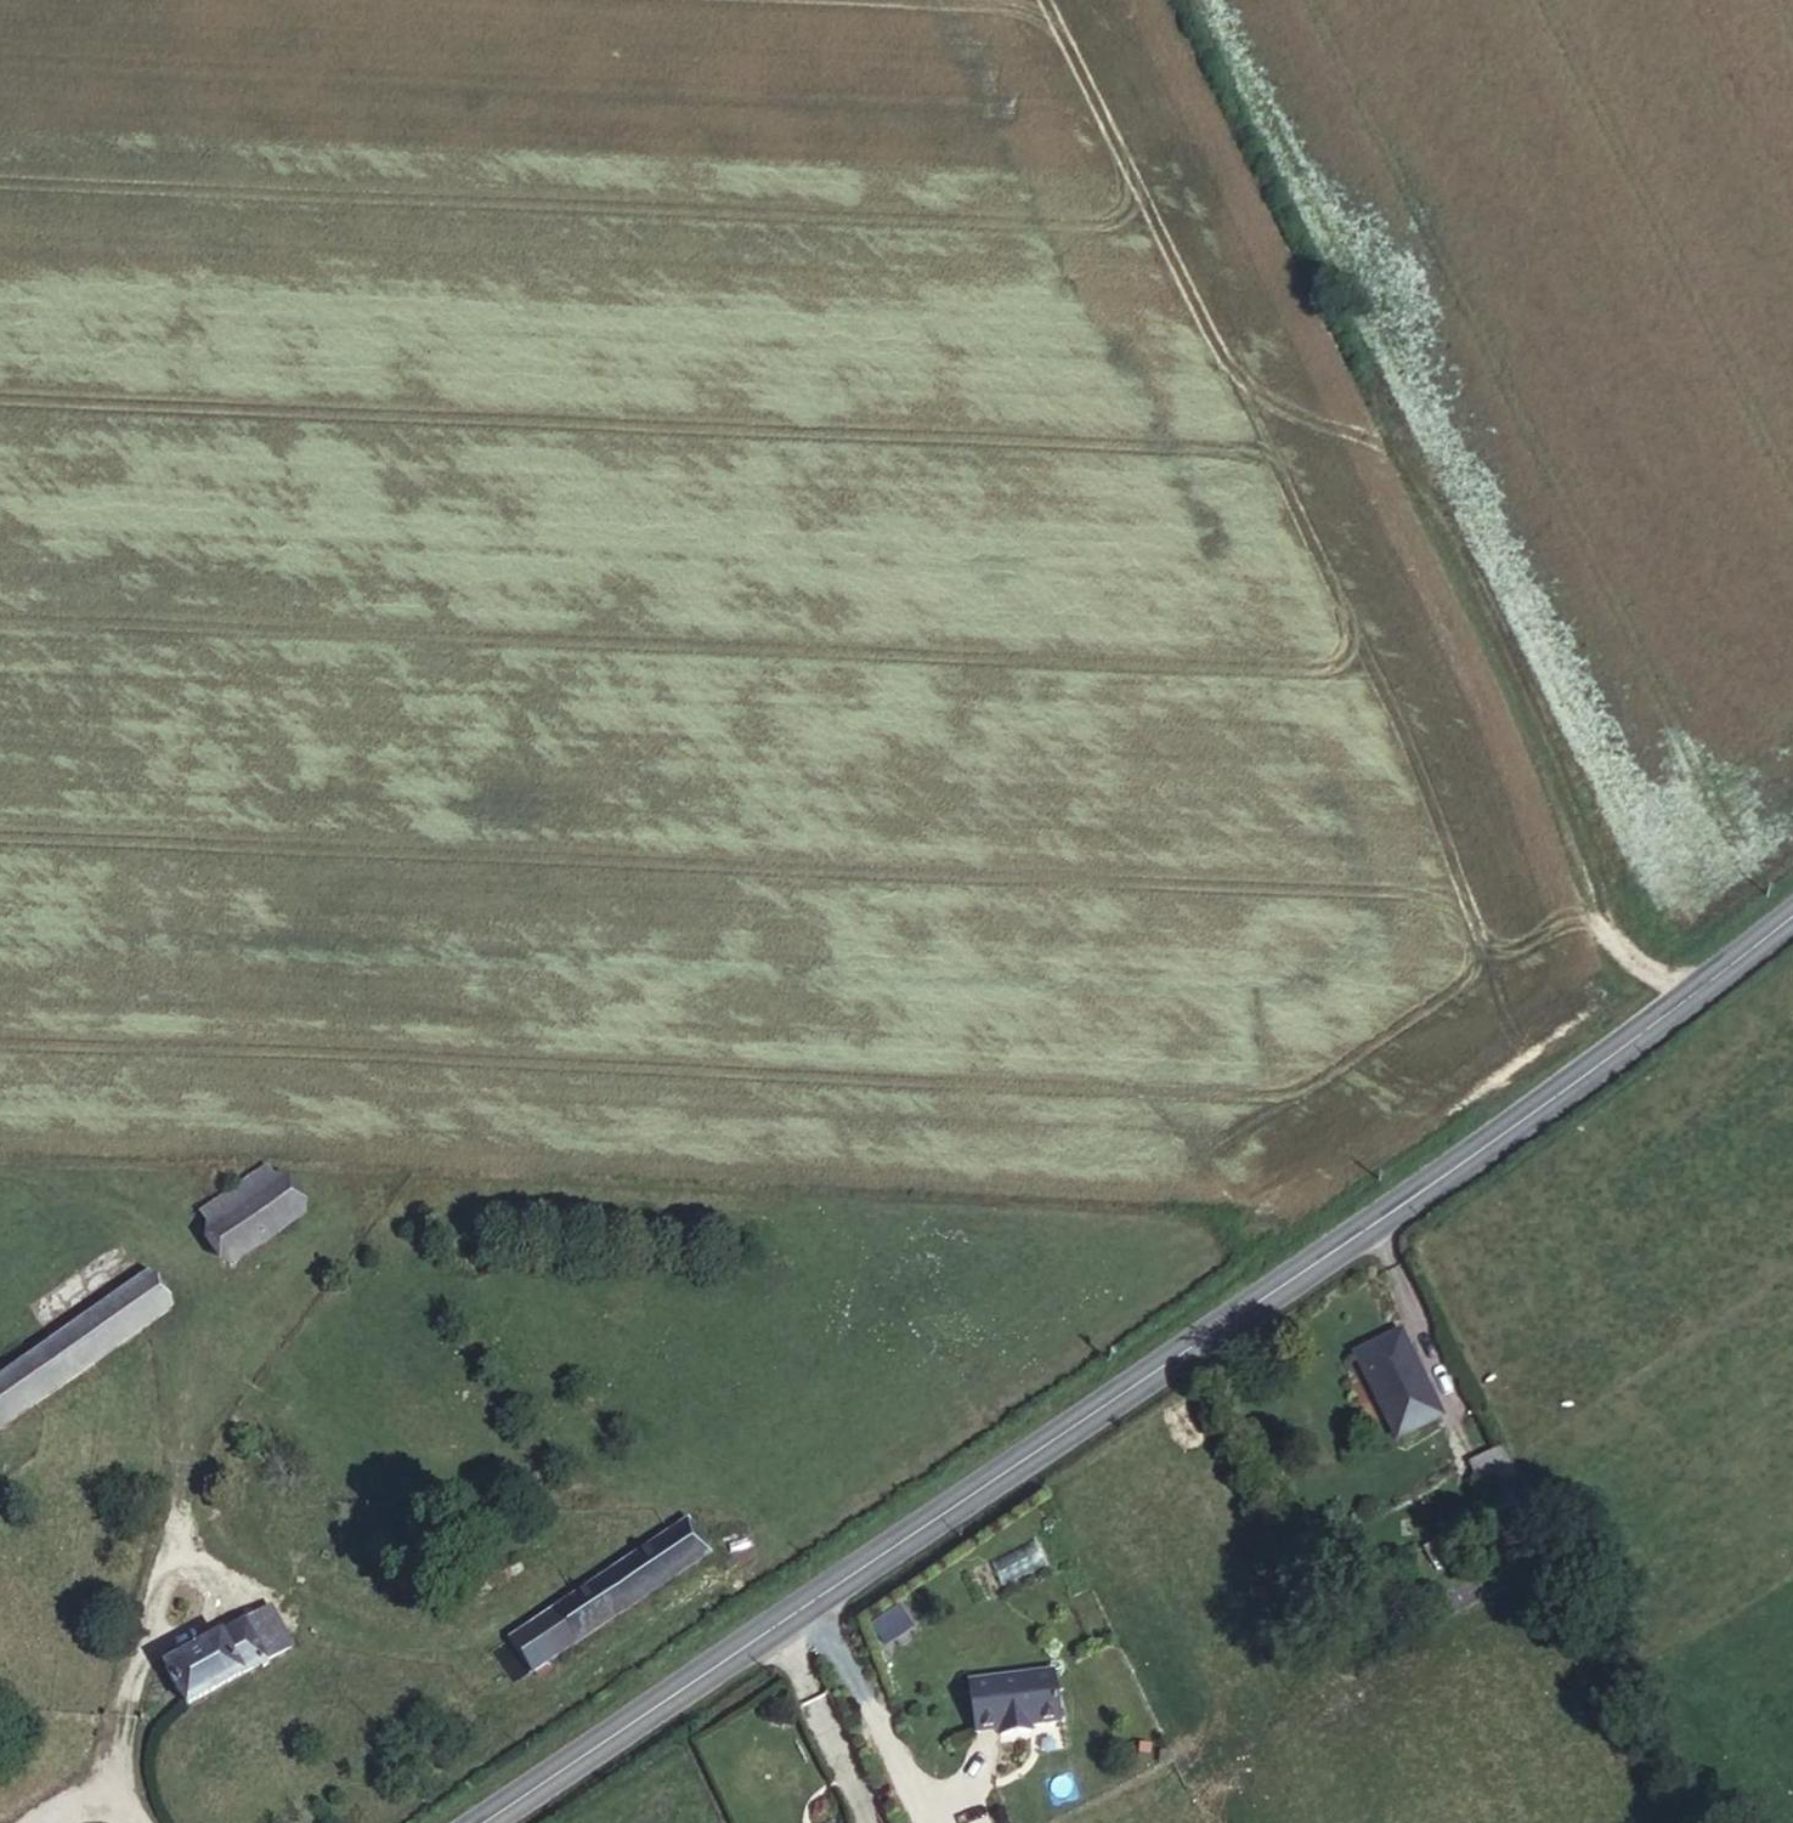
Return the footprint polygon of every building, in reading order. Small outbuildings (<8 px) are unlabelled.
[(267,1208),(241,1173),(177,1220),(202,1253),(267,1208)] [(278,1224),(267,1208),(202,1253),(216,1270),(278,1224)] [(113,1263),(0,1343),(0,1404),(142,1302),(113,1263)] [(1424,1393),(1384,1315),(1339,1336),(1379,1417),(1424,1393)] [(1449,1441),(1463,1467),(1492,1452),(1480,1428),(1449,1441)] [(706,1525),(684,1494),(502,1613),(524,1645),(706,1525)] [(161,1686),(242,1644),(258,1635),(250,1616),(264,1609),(253,1590),(140,1648),(161,1686)] [(264,1609),(250,1616),(258,1635),(274,1627),(264,1609)] [(969,1673),(976,1724),(1000,1720),(1001,1726),(1031,1721),(1030,1716),(1060,1711),(1053,1661),(969,1673)]
